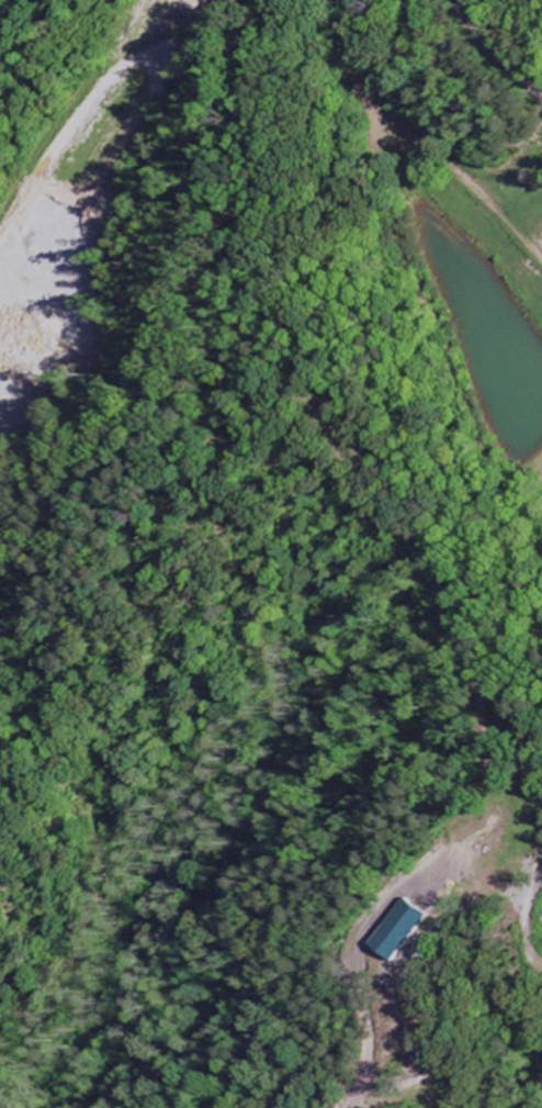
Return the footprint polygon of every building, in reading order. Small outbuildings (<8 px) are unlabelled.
[(395,949),(420,963),(448,913),(423,899),(395,949)]
